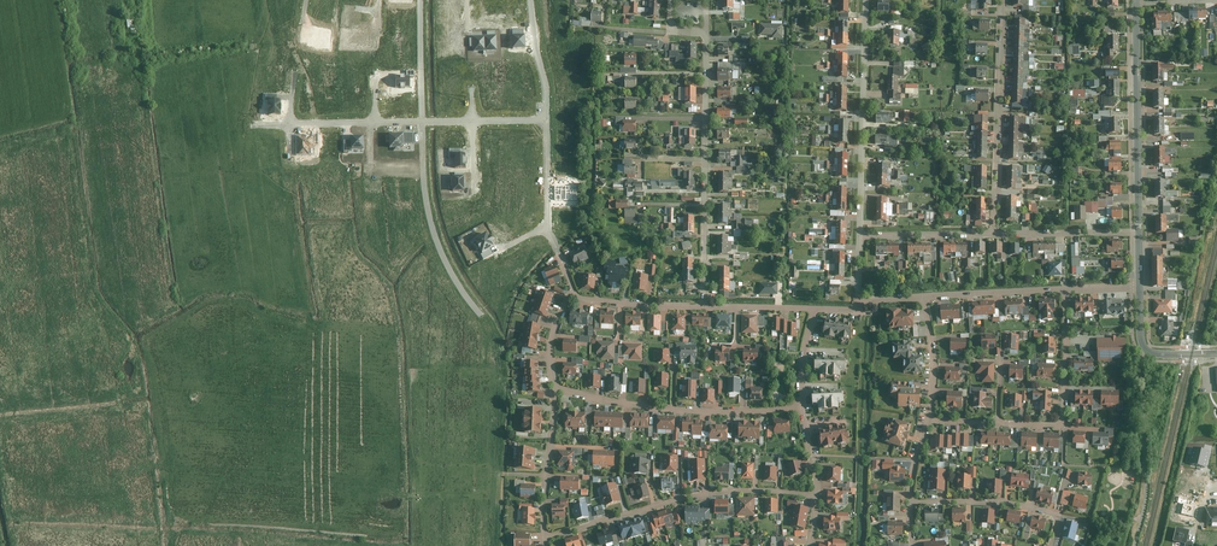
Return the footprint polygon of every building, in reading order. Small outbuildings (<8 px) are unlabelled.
[(661,10),(662,2),(660,2),(660,0),(649,0),(648,6),(651,7),(651,10),(661,10)] [(723,11),(740,11),(740,4),(737,4),(737,0),(723,0),(723,11)] [(991,0),(977,0),(977,1),(976,1),(976,11),(987,11),(987,6),(991,6),(991,0)] [(1117,0),(1103,0),(1103,3),(1106,3),(1106,9),(1115,9),(1115,7),(1117,7),(1117,0)] [(849,13),(850,2),(839,1),(839,8),(837,8),(837,13),(849,13)] [(889,14),(889,3),(877,2),(877,14),(889,14)] [(1056,8),(1056,14),(1060,14),(1060,12),(1064,12),(1064,2),(1059,2),(1059,8),(1056,8)] [(1197,7),(1188,7),(1189,19),(1197,18),(1197,7)] [(1205,7),(1197,7),(1197,18),(1205,18),(1205,7)] [(661,18),(661,10),(651,10),(650,13),(647,13),(647,18),(661,18)] [(1170,30),(1170,10),(1162,11),(1162,21),(1162,30),(1170,30)] [(1162,21),(1162,11),(1152,11),(1153,18),(1152,18),(1152,30),(1159,30),(1159,21),(1162,21)] [(603,23),(603,13),(589,12),(588,22),(603,23)] [(127,20),(129,28),(131,27),(132,30),(128,30),(129,35),(137,34),(135,18),(127,20)] [(990,33),(991,21),(980,21),(979,32),(990,33)] [(839,26),(839,33),(848,33),(849,22),(836,22),(836,26),(839,26)] [(783,24),(760,23),(760,34),(772,34),(772,37),(783,38),(783,24)] [(888,32),(888,39),(899,39),(899,32),(901,32),(901,28),(895,28),(895,32),(888,32)] [(377,29),(357,29),(357,45),(377,45),(377,29)] [(329,31),(309,31),(309,47),(329,47),(329,31)] [(1028,32),(1013,32),(1013,39),(1028,40),(1028,32)] [(837,45),(848,45),(848,33),(839,33),(833,33),(833,39),(837,39),(837,45)] [(513,35),(512,35),(512,47),(525,47),(525,34),(524,34),(513,35)] [(654,37),(634,35),(633,45),(646,47),(646,44),(658,45),(659,39),(654,39),(654,37)] [(484,36),(472,37),(473,50),(485,50),(484,36)] [(496,36),(484,36),(485,50),(497,49),(496,36)] [(899,39),(888,39),(888,47),(890,47),(890,49),(895,49),(895,47),(899,47),(899,39)] [(1028,40),(1013,39),(1013,47),(1028,47),(1028,40)] [(697,50),(697,42),(686,42),(685,50),(697,50)] [(1118,43),(1107,43),(1107,50),(1106,50),(1106,58),(1113,58),(1113,53),(1115,52),(1115,51),(1118,51),(1118,43)] [(718,45),(718,56),(728,56),(728,51),(732,51),(733,44),(722,44),(722,45),(718,45)] [(988,58),(988,46),(976,46),(976,58),(988,58)] [(697,59),(697,50),(685,50),(685,54),(679,54),(679,51),(669,50),(669,57),(676,57),(675,62),(689,62),(689,59),(697,59)] [(637,64),(637,54),(624,54),(624,64),(637,64)] [(838,66),(848,66),(848,54),(835,54),(835,59),(838,59),(838,66)] [(848,66),(838,66),(838,72),(835,72),(835,77),(848,77),(848,66)] [(887,75),(886,83),(898,83),(898,76),(904,77),(904,67),(893,67),(893,75),(887,75)] [(733,68),(718,68),(718,80),(729,81),(729,79),(733,79),(733,68)] [(987,78),(987,68),(977,68),(977,78),(980,78),(980,79),(984,79),(984,78),(987,78)] [(1108,89),(1119,89),(1119,81),(1118,81),(1118,77),(1119,77),(1119,70),(1106,71),(1106,77),(1109,77),(1110,81),(1108,81),(1108,89)] [(1156,83),(1162,83),(1162,81),(1163,81),(1163,71),(1152,71),(1152,81),(1156,81),(1156,83)] [(1028,76),(1012,75),(1011,83),(1027,83),(1028,76)] [(400,77),(395,77),(396,87),(400,87),(400,88),(404,88),(404,87),(410,87),(409,76),(404,77),(404,76),(400,76),(400,77)] [(636,87),(636,78),(624,78),(624,87),(636,87)] [(898,83),(886,83),(886,91),(889,91),(889,99),(901,99),(901,93),(898,92),(898,83)] [(917,94),(917,85),(906,85),(905,94),(917,94)] [(718,88),(717,97),(730,97),(731,86),(722,86),(722,88),(718,88)] [(835,86),(835,91),(831,91),(831,98),(837,98),(847,98),(847,86),(835,86)] [(1119,97),(1119,89),(1108,89),(1108,95),(1103,95),(1103,106),(1114,106),(1114,97),(1119,97)] [(1027,90),(1011,90),(1011,97),(1027,98),(1027,90)] [(1163,98),(1163,90),(1152,90),(1152,98),(1163,98)] [(971,94),(971,100),(988,101),(989,91),(976,91),(976,94),(971,94)] [(696,103),(696,95),(685,95),(685,107),(691,107),(691,103),(696,103)] [(1027,98),(1011,97),(1011,108),(1025,109),(1025,101),(1027,101),(1027,98)] [(847,110),(847,98),(837,98),(837,105),(835,105),(835,110),(847,110)] [(1163,99),(1163,98),(1152,98),(1152,107),(1163,106),(1163,105),(1168,105),(1167,99),(1163,99)] [(281,116),(281,99),(275,99),(270,100),(267,100),(268,116),(281,116)] [(636,108),(636,99),(624,99),(624,108),(636,108)] [(718,108),(718,117),(730,117),(730,106),(722,106),(722,108),(718,108)] [(909,111),(899,111),(899,119),(909,119),(909,111)] [(889,112),(875,112),(875,122),(888,123),(889,112)] [(622,131),(636,131),(636,120),(624,120),(624,116),(616,116),(616,125),(622,125),(622,131)] [(1008,117),(1008,127),(1025,127),(1025,117),(1017,117),(1011,117),(1008,117)] [(1164,126),(1163,117),(1153,118),(1153,126),(1164,126)] [(1119,134),(1119,119),(1107,119),(1108,134),(1119,134)] [(839,132),(849,132),(849,120),(837,120),(837,125),(839,125),(839,132)] [(1168,126),(1164,126),(1153,126),(1153,135),(1164,135),(1164,130),(1168,130),(1168,126)] [(729,128),(717,128),(717,138),(729,138),(729,128)] [(836,143),(848,143),(849,132),(839,132),(839,137),(836,137),(836,143)] [(268,133),(255,134),(255,146),(268,146),(268,133)] [(281,133),(268,133),(268,146),(281,146),(281,133)] [(336,133),(323,133),(323,146),(336,145),(336,133)] [(404,143),(403,133),(389,133),(389,147),(394,146),(394,150),(400,150),(400,146),(404,146),(404,143)] [(414,133),(403,133),(404,143),(414,143),(414,133)] [(1008,133),(1008,140),(1023,141),(1023,133),(1008,133)] [(887,135),(875,134),(875,143),(885,144),(887,144),(887,135)] [(313,135),(296,135),(296,154),(310,153),(310,148),(313,148),(313,144),(313,135)] [(364,135),(351,135),(351,140),(351,148),(364,148),(364,135)] [(695,138),(684,137),(684,148),(692,148),(692,145),(695,145),(695,138)] [(636,149),(636,140),(624,140),(624,149),(636,149)] [(1121,154),(1121,141),(1108,141),(1108,143),(1105,143),(1105,150),(1113,150),(1113,154),(1121,154)] [(1153,147),(1153,156),(1164,156),(1164,147),(1153,147)] [(743,150),(719,150),(719,159),(726,159),(726,162),(731,162),(731,155),(737,155),(737,166),(743,166),(743,150)] [(466,167),(466,153),(453,153),(454,168),(466,167)] [(838,165),(848,165),(848,153),(836,153),(836,158),(838,158),(838,165)] [(1153,156),(1154,164),(1158,164),(1158,167),(1162,167),(1162,164),(1165,164),(1164,156),(1153,156)] [(1117,171),(1121,171),(1121,157),(1110,157),(1110,160),(1108,160),(1108,171),(1113,171),(1113,173),(1117,173),(1117,171)] [(624,174),(635,174),(636,163),(632,163),(632,160),(622,160),(622,164),(625,164),(624,174)] [(877,163),(877,174),(887,174),(887,168),(890,168),(890,163),(877,163)] [(1050,174),(1054,168),(1047,164),(1044,171),(1050,174)] [(835,171),(835,176),(848,176),(848,165),(838,165),(838,171),(835,171)] [(987,178),(987,166),(964,166),(964,171),(977,172),(977,178),(987,178)] [(1007,166),(1006,177),(1020,178),(1020,171),(1018,171),(1019,166),(1007,166)] [(684,179),(695,180),(695,172),(684,172),(684,169),(679,169),(678,176),(684,176),(684,179)] [(719,173),(719,182),(732,182),(732,173),(736,173),(736,171),(729,171),(729,173),(719,173)] [(465,190),(464,174),(453,175),(453,190),(465,190)] [(887,174),(877,174),(877,186),(889,186),(890,181),(886,181),(887,174)] [(1020,178),(1006,177),(1006,189),(1022,190),(1022,184),(1020,184),(1020,178)] [(986,189),(987,178),(977,178),(972,178),(972,189),(986,189)] [(627,182),(625,182),(625,188),(627,188),(627,192),(633,192),(633,190),(643,190),(643,182),(638,182),(638,179),(627,179),(627,182)] [(695,187),(695,180),(684,179),(684,187),(686,187),(686,189),(692,189),(692,187),(695,187)] [(678,180),(651,180),(651,189),(660,189),(660,187),(678,187),(678,180)] [(1154,188),(1165,188),(1165,180),(1154,180),(1154,188)] [(732,182),(719,182),(718,191),(729,192),(729,188),(732,188),(732,182)] [(1106,193),(1121,193),(1121,183),(1109,183),(1109,187),(1106,187),(1106,193)] [(566,186),(554,187),(555,200),(566,200),(566,186)] [(577,186),(566,186),(566,200),(577,200),(577,186)] [(837,199),(847,199),(847,187),(835,187),(835,192),(837,192),(837,199)] [(1165,188),(1154,188),(1154,197),(1177,197),(1176,191),(1165,192),(1165,188)] [(1006,196),(1005,208),(1015,208),(1016,201),(1019,201),(1019,197),(1006,196)] [(889,198),(876,198),(876,209),(886,209),(886,203),(889,203),(889,198)] [(469,199),(451,203),(452,213),(471,210),(470,205),(469,199)] [(627,207),(627,200),(616,199),(616,208),(625,208),(624,223),(637,223),(637,220),(635,221),(635,207),(627,207)] [(834,205),(834,211),(847,211),(847,199),(837,199),(837,205),(834,205)] [(976,209),(986,209),(986,199),(974,199),(974,203),(976,203),(976,209)] [(477,202),(470,205),(471,210),(471,213),(480,210),(477,202)] [(718,205),(718,214),(732,214),(732,210),(728,210),(728,205),(718,205)] [(1086,220),(1085,206),(1074,206),(1074,220),(1086,220)] [(1018,220),(1018,214),(1015,214),(1015,208),(1005,208),(1005,219),(1018,220)] [(1122,218),(1122,208),(1111,208),(1112,218),(1122,218)] [(886,209),(876,209),(876,221),(889,221),(889,216),(886,216),(886,209)] [(986,209),(976,209),(976,216),(974,216),(974,221),(986,221),(986,209)] [(732,214),(718,214),(718,223),(728,223),(728,218),(732,217),(732,214)] [(517,232),(509,216),(498,221),(506,237),(517,232)] [(1155,225),(1166,225),(1166,221),(1178,221),(1178,216),(1165,216),(1165,217),(1155,217),(1155,225)] [(734,221),(734,230),(741,230),(743,230),(743,223),(740,223),(740,221),(734,221)] [(846,222),(834,222),(834,227),(836,227),(836,233),(846,233),(846,222)] [(694,224),(683,224),(683,232),(677,232),(677,238),(690,238),(690,233),(694,232),(694,224)] [(1165,242),(1178,242),(1178,229),(1166,230),(1166,225),(1155,225),(1155,233),(1165,233),(1165,242)] [(490,247),(494,244),(487,231),(473,238),(481,251),(482,251),(490,247)] [(846,245),(846,233),(836,233),(836,240),(833,240),(833,245),(846,245)] [(728,235),(718,235),(718,245),(732,245),(732,241),(728,241),(728,235)] [(1123,249),(1123,239),(1110,239),(1110,243),(1107,243),(1107,250),(1123,249)] [(691,248),(690,241),(682,243),(683,250),(691,248)] [(1045,251),(1045,241),(1033,242),(1033,258),(1039,258),(1039,251),(1045,251)] [(1056,241),(1045,241),(1045,251),(1056,251),(1056,241)] [(568,254),(575,265),(588,259),(585,252),(587,250),(583,242),(575,246),(577,250),(568,254)] [(899,243),(887,244),(887,253),(893,253),(894,256),(899,256),(899,243)] [(919,243),(908,243),(908,255),(913,255),(913,253),(919,253),(919,243)] [(936,243),(919,243),(919,253),(924,253),(924,264),(931,264),(931,253),(936,253),(936,243)] [(955,252),(955,243),(944,243),(944,255),(951,255),(951,258),(955,258),(955,252)] [(967,243),(955,243),(955,252),(962,252),(962,257),(967,257),(967,243)] [(985,253),(985,243),(975,243),(975,254),(985,253)] [(1002,243),(991,243),(992,254),(997,254),(997,260),(1006,259),(1006,254),(1006,253),(1003,253),(1002,243)] [(887,253),(887,244),(876,244),(876,256),(887,256),(887,253)] [(1019,255),(1019,244),(1011,244),(1011,249),(1009,249),(1009,254),(1009,255),(1011,255),(1019,255)] [(732,245),(718,245),(718,254),(728,255),(728,251),(731,251),(731,249),(732,249),(732,245)] [(494,254),(490,247),(482,251),(482,252),(480,253),(484,260),(494,254)] [(1164,249),(1151,249),(1152,257),(1161,257),(1161,256),(1164,256),(1164,249)] [(835,265),(845,265),(845,253),(833,253),(833,259),(835,259),(835,265)] [(1073,259),(1074,274),(1086,274),(1086,263),(1099,263),(1099,258),(1073,259)] [(1123,258),(1112,259),(1112,269),(1123,269),(1123,258)] [(1151,258),(1151,272),(1162,272),(1162,258),(1151,258)] [(624,280),(626,268),(615,268),(616,263),(607,259),(603,267),(603,271),(606,272),(606,275),(609,276),(608,284),(610,284),(610,286),(611,286),(611,288),(616,288),(616,285),(621,286),(621,280),(624,280)] [(694,271),(694,259),(683,259),(683,271),(694,271)] [(1048,263),(1048,276),(1062,276),(1062,268),(1065,268),(1065,261),(1061,261),(1061,262),(1048,263)] [(555,265),(543,270),(546,278),(558,273),(555,265)] [(833,271),(833,276),(845,276),(845,265),(835,265),(835,271),(833,271)] [(721,268),(720,281),(730,281),(730,268),(721,268)] [(694,282),(694,271),(683,271),(683,282),(694,282)] [(1151,272),(1151,287),(1167,286),(1167,281),(1162,281),(1162,272),(1151,272)] [(558,273),(546,278),(550,286),(561,281),(558,273)] [(594,289),(596,275),(583,274),(581,288),(594,289)] [(648,286),(649,275),(635,274),(633,290),(646,291),(646,286),(648,286)] [(729,298),(730,281),(720,281),(720,298),(729,298)] [(777,282),(759,282),(759,293),(777,294),(777,282)] [(840,296),(840,285),(830,285),(830,296),(840,296)] [(539,290),(536,298),(551,303),(553,295),(539,290)] [(1165,290),(1165,299),(1172,299),(1172,301),(1174,301),(1174,290),(1165,290)] [(534,305),(548,310),(551,303),(536,298),(534,305)] [(1055,313),(1054,298),(1039,299),(1039,314),(1041,314),(1041,320),(1054,320),(1054,313),(1055,313)] [(1093,298),(1085,299),(1085,313),(1094,313),(1094,307),(1093,298)] [(1085,313),(1085,299),(1075,299),(1076,310),(1076,314),(1077,314),(1085,313)] [(1111,301),(1112,316),(1124,315),(1125,322),(1128,322),(1128,314),(1125,314),(1124,305),(1124,301),(1122,299),(1111,299),(1111,301)] [(1172,301),(1172,299),(1165,299),(1153,300),(1153,313),(1172,313),(1172,308),(1176,308),(1176,301),(1174,301),(1172,301)] [(1023,315),(1023,308),(1023,300),(1014,301),(1014,316),(1022,315),(1023,315)] [(995,309),(994,301),(984,302),(984,316),(993,315),(995,315),(995,309)] [(1006,316),(1014,316),(1014,301),(1004,301),(1005,308),(1005,316),(1006,316)] [(1102,317),(1112,316),(1111,301),(1102,301),(1102,317)] [(984,316),(984,302),(972,302),(972,316),(984,316)] [(533,313),(540,316),(546,317),(548,310),(534,305),(531,313),(533,313)] [(947,307),(941,307),(941,315),(942,319),(952,319),(951,306),(947,306),(947,307)] [(954,306),(951,306),(952,319),(960,318),(959,306),(954,306)] [(600,311),(600,318),(600,324),(601,324),(614,325),(614,312),(600,311)] [(893,312),(887,312),(887,319),(890,319),(890,323),(890,329),(899,328),(908,328),(913,327),(913,326),(913,318),(913,312),(912,312),(911,312),(904,313),(901,313),(901,311),(893,312)] [(591,325),(593,315),(570,312),(568,322),(591,325)] [(641,313),(626,312),(625,326),(639,326),(640,326),(641,320),(641,313)] [(529,323),(537,324),(540,316),(533,313),(529,323)] [(709,314),(693,314),(692,326),(699,326),(699,327),(704,327),(707,327),(708,327),(708,318),(709,314)] [(686,315),(671,315),(671,331),(674,331),(674,333),(675,335),(678,335),(679,333),(679,331),(686,331),(686,326),(686,315)] [(731,330),(732,315),(715,315),(715,330),(731,330)] [(661,316),(648,316),(647,330),(661,331),(661,322),(661,316)] [(758,316),(742,316),(742,334),(757,334),(757,328),(758,317),(758,316)] [(781,318),(772,318),(771,331),(773,331),(773,332),(781,332),(781,321),(781,318)] [(853,322),(826,318),(824,334),(826,335),(825,338),(836,339),(838,335),(840,340),(850,340),(850,338),(851,338),(853,322)] [(789,321),(781,321),(781,332),(781,335),(789,335),(789,323),(789,321)] [(1161,321),(1161,336),(1173,336),(1173,321),(1167,321),(1161,321)] [(523,331),(526,332),(539,334),(540,325),(537,325),(530,324),(527,323),(526,329),(523,329),(523,331)] [(797,323),(789,323),(789,335),(788,337),(797,337),(797,323)] [(1034,339),(1045,338),(1045,330),(1041,330),(1041,333),(1038,333),(1038,331),(1034,331),(1034,339)] [(522,336),(521,339),(538,342),(539,334),(526,332),(525,337),(522,336)] [(996,349),(995,335),(981,336),(982,350),(996,349)] [(1019,351),(1019,336),(1005,336),(1004,350),(1019,351)] [(1126,347),(1126,339),(1116,339),(1116,337),(1111,337),(1111,339),(1097,339),(1098,363),(1104,362),(1104,363),(1119,363),(1119,362),(1123,362),(1123,353),(1125,353),(1125,347),(1126,347)] [(521,339),(521,341),(524,342),(523,347),(523,348),(534,350),(536,350),(538,342),(521,339)] [(966,352),(966,339),(951,339),(950,351),(966,352)] [(1054,343),(1054,339),(1044,339),(1044,346),(1042,346),(1042,354),(1056,354),(1056,343),(1054,343)] [(576,353),(577,341),(564,340),(563,352),(576,353)] [(614,360),(614,354),(615,342),(596,341),(596,353),(601,353),(601,360),(613,360),(614,360)] [(675,343),(675,345),(674,352),(680,352),(680,361),(687,361),(687,364),(695,365),(695,361),(696,361),(696,347),(685,347),(685,343),(675,343)] [(900,358),(902,360),(913,356),(912,355),(911,343),(892,345),(892,359),(900,358)] [(623,347),(623,356),(624,356),(624,357),(624,359),(629,359),(629,360),(642,360),(642,344),(623,344),(623,347)] [(669,350),(657,349),(657,363),(670,363),(670,355),(674,355),(674,352),(675,345),(669,345),(669,350)] [(756,345),(756,349),(758,349),(758,355),(765,355),(765,345),(756,345)] [(729,362),(730,349),(727,349),(727,348),(719,348),(719,349),(716,349),(715,362),(729,362)] [(756,349),(744,349),(743,362),(758,362),(758,355),(758,349),(756,349)] [(902,373),(922,374),(923,357),(914,357),(913,356),(902,360),(903,360),(902,373)] [(846,360),(817,359),(817,371),(821,371),(821,377),(842,378),(842,372),(846,373),(846,360)] [(1093,360),(1074,360),(1074,372),(1088,372),(1088,373),(1093,373),(1093,360)] [(524,369),(537,370),(538,362),(523,362),(523,369),(524,369)] [(981,383),(994,383),(995,363),(984,362),(976,362),(976,363),(975,374),(982,375),(981,383)] [(572,363),(563,363),(562,375),(576,375),(576,365),(576,363),(572,363)] [(960,364),(959,368),(960,368),(960,375),(968,375),(968,365),(960,364)] [(1009,365),(1009,379),(1013,379),(1013,380),(1018,380),(1018,379),(1022,379),(1023,367),(1023,366),(1019,366),(1009,365)] [(1055,378),(1055,365),(1037,365),(1037,377),(1055,378)] [(959,368),(945,367),(944,381),(960,381),(960,375),(960,368),(959,368)] [(619,379),(608,379),(607,393),(621,393),(621,386),(626,386),(627,375),(619,374),(619,379)] [(668,388),(669,375),(656,374),(655,388),(668,388)] [(598,376),(587,375),(587,388),(600,389),(600,379),(601,376),(598,376)] [(740,379),(728,378),(728,394),(740,394),(740,379)] [(645,394),(645,380),(633,380),(633,394),(645,394)] [(695,400),(696,382),(682,381),(681,400),(695,400)] [(537,393),(540,393),(540,385),(539,385),(526,384),(525,392),(537,393)] [(893,384),(893,397),(900,398),(900,407),(919,407),(919,398),(920,396),(920,391),(915,391),(915,388),(914,388),(914,385),(913,385),(913,384),(912,384),(912,385),(910,385),(910,384),(910,385),(899,384),(897,384),(893,384)] [(762,401),(763,388),(751,388),(751,401),(762,401)] [(1168,397),(1168,389),(1158,388),(1158,397),(1168,397)] [(958,389),(958,392),(962,392),(962,397),(967,397),(967,390),(958,389)] [(715,390),(702,390),(702,403),(715,403),(715,390)] [(1052,392),(1033,391),(1032,401),(1040,401),(1041,401),(1051,402),(1052,392)] [(1102,391),(1101,402),(1101,406),(1107,406),(1107,409),(1110,409),(1110,391),(1102,391)] [(1120,391),(1110,391),(1110,409),(1113,409),(1113,406),(1118,407),(1119,407),(1120,402),(1120,391)] [(839,405),(845,405),(845,392),(813,393),(813,405),(819,405),(819,411),(840,411),(839,405)] [(958,392),(947,392),(946,408),(962,408),(962,397),(962,392),(958,392)] [(1076,392),(1075,399),(1075,406),(1085,406),(1085,392),(1076,392)] [(1085,392),(1085,406),(1093,407),(1093,400),(1093,392),(1085,392)] [(986,394),(981,393),(974,393),(973,394),(973,408),(992,409),(992,399),(986,398),(986,394)] [(1022,410),(1022,402),(1022,396),(1009,396),(1008,409),(1022,410)] [(1051,413),(1051,402),(1041,401),(1040,412),(1051,413)] [(524,433),(541,434),(542,409),(525,409),(524,433)] [(584,429),(585,413),(565,412),(564,427),(584,429)] [(604,413),(595,412),(594,428),(603,428),(604,413)] [(615,413),(604,413),(603,428),(614,428),(615,413)] [(622,429),(623,414),(615,413),(614,428),(622,429)] [(639,428),(640,414),(631,413),(630,428),(639,428)] [(648,429),(649,414),(640,414),(639,428),(648,429)] [(666,416),(657,416),(657,427),(653,427),(653,438),(658,438),(658,430),(666,431),(666,416)] [(675,417),(666,416),(666,431),(674,431),(674,441),(678,442),(679,433),(679,429),(674,429),(675,417)] [(693,421),(693,418),(684,417),(683,433),(692,433),(693,421)] [(791,433),(790,419),(774,420),(775,434),(791,433)] [(702,421),(693,421),(692,433),(692,436),(702,436),(702,421)] [(887,426),(885,434),(889,435),(887,441),(886,442),(891,443),(891,444),(899,446),(904,447),(906,441),(907,441),(908,439),(907,438),(908,435),(909,436),(910,433),(908,433),(911,426),(906,425),(906,424),(898,422),(893,421),(891,427),(888,426),(887,426)] [(712,422),(706,422),(706,433),(710,433),(710,440),(718,440),(719,426),(711,426),(712,422)] [(727,426),(719,426),(718,440),(728,441),(728,434),(732,434),(733,424),(728,423),(727,426)] [(750,440),(751,423),(740,423),(739,440),(750,440)] [(760,441),(761,424),(751,423),(750,440),(760,441)] [(846,426),(820,431),(823,446),(824,446),(825,449),(835,447),(834,444),(838,443),(839,446),(849,444),(848,441),(849,441),(846,426)] [(1105,429),(1105,434),(1109,434),(1109,439),(1114,439),(1114,429),(1105,429)] [(991,433),(981,432),(981,438),(980,445),(981,445),(990,446),(991,433)] [(1085,441),(1086,433),(1074,432),(1073,444),(1084,445),(1085,445),(1085,441)] [(1000,433),(991,433),(990,446),(1000,446),(1000,433)] [(1010,440),(1010,434),(1000,433),(1000,446),(1009,447),(1010,447),(1010,440)] [(1030,434),(1022,433),(1021,448),(1026,448),(1026,450),(1029,450),(1030,434)] [(1105,434),(1093,433),(1093,446),(1109,447),(1109,434),(1105,434)] [(1052,451),(1052,435),(1044,434),(1043,449),(1048,449),(1048,451),(1052,451)] [(952,435),(951,438),(951,448),(957,449),(957,451),(959,451),(960,436),(952,435)] [(969,437),(969,436),(960,436),(959,451),(962,451),(962,449),(968,449),(968,448),(969,437)] [(943,452),(943,438),(935,437),(935,441),(935,450),(941,450),(941,452),(943,452)] [(951,448),(951,438),(943,438),(943,452),(946,453),(946,451),(951,451),(951,448)] [(1018,440),(1010,440),(1010,447),(1009,447),(1009,448),(1018,449),(1018,440)] [(535,456),(535,449),(516,448),(514,469),(534,470),(534,464),(531,464),(532,456),(535,456)] [(1194,448),(1192,456),(1207,460),(1209,452),(1194,448)] [(571,452),(557,451),(556,466),(565,467),(565,469),(567,472),(571,472),(573,469),(574,455),(581,456),(582,449),(571,449),(571,452)] [(604,452),(593,451),(592,466),(601,467),(601,469),(603,469),(603,467),(604,452)] [(615,453),(604,452),(603,467),(615,468),(615,453)] [(646,460),(647,455),(635,454),(635,459),(633,459),(633,475),(647,475),(647,460),(646,460)] [(664,455),(664,464),(677,464),(678,456),(664,455)] [(1192,456),(1190,464),(1205,468),(1207,460),(1192,456)] [(703,460),(689,461),(690,471),(704,470),(703,460)] [(805,474),(802,462),(787,466),(790,478),(805,474)] [(754,480),(754,464),(741,463),(741,480),(754,480)] [(677,473),(677,464),(664,464),(663,472),(677,473)] [(778,468),(765,467),(764,481),(777,482),(778,468)] [(841,483),(842,469),(827,468),(826,483),(841,483)] [(715,482),(729,482),(729,469),(715,469),(715,482)] [(889,482),(904,483),(905,470),(893,469),(890,469),(890,470),(889,482)] [(705,481),(704,470),(690,471),(691,482),(705,481)] [(930,470),(930,481),(945,481),(946,471),(930,470)] [(1092,487),(1092,474),(1079,473),(1078,486),(1092,487)] [(957,486),(957,490),(970,491),(971,479),(971,476),(958,475),(957,483),(956,484),(957,486)] [(1020,488),(1021,475),(1013,475),(1011,487),(1020,488)] [(1029,476),(1021,475),(1020,488),(1028,489),(1029,476)] [(569,491),(570,478),(560,478),(559,491),(569,491)] [(579,492),(580,479),(570,478),(569,491),(579,492)] [(649,479),(638,478),(640,487),(630,490),(632,497),(637,495),(638,501),(650,497),(647,488),(651,486),(649,479)] [(678,479),(660,479),(660,486),(662,486),(662,490),(669,490),(669,491),(675,491),(675,484),(678,484),(678,479)] [(945,481),(930,481),(929,491),(929,492),(936,492),(945,492),(945,481)] [(1002,496),(1002,482),(1000,482),(989,482),(988,496),(1002,496)] [(600,488),(602,497),(618,492),(615,484),(600,488)] [(535,485),(524,485),(520,485),(520,488),(520,498),(535,499),(535,485)] [(1036,502),(1044,504),(1048,488),(1044,487),(1043,491),(1039,490),(1036,502)] [(1051,489),(1048,488),(1044,504),(1051,506),(1054,494),(1050,493),(1051,489)] [(602,497),(604,500),(619,496),(618,492),(602,497)] [(843,492),(829,492),(828,504),(843,505),(844,494),(844,492),(843,492)] [(1067,506),(1070,496),(1063,494),(1061,504),(1067,506)] [(887,496),(886,504),(900,504),(900,496),(893,496),(887,495),(887,496)] [(1085,511),(1089,498),(1076,495),(1073,507),(1085,511)] [(621,502),(619,496),(604,500),(605,507),(621,502)] [(1183,503),(1181,514),(1193,517),(1195,506),(1187,504),(1188,499),(1179,497),(1177,502),(1183,503)] [(755,517),(755,499),(737,498),(737,517),(755,517)] [(568,507),(568,499),(559,500),(559,505),(551,505),(551,518),(559,518),(565,518),(565,508),(568,507)] [(729,506),(729,501),(716,501),(716,515),(729,515),(729,506)] [(778,512),(778,501),(765,501),(765,514),(775,514),(778,514),(778,512)] [(900,504),(886,504),(886,512),(886,513),(887,513),(900,514),(900,504)] [(589,518),(586,505),(573,507),(575,521),(589,518)] [(699,507),(685,507),(685,524),(692,524),(692,523),(705,523),(705,521),(710,521),(710,510),(699,510),(699,507)] [(807,520),(809,509),(798,507),(794,507),(794,508),(792,517),(807,520)] [(1206,508),(1206,523),(1216,523),(1216,508),(1206,508)] [(521,526),(533,526),(534,509),(531,509),(522,509),(522,511),(521,526)] [(965,510),(952,509),(952,523),(965,523),(965,510)] [(938,510),(924,510),(924,523),(938,523),(938,515),(938,510)] [(1021,513),(1009,510),(1006,522),(1019,524),(1021,513)] [(671,511),(662,513),(666,526),(675,524),(674,521),(671,511)] [(995,512),(983,511),(983,517),(981,517),(981,524),(994,525),(995,518),(994,518),(995,512)] [(666,526),(662,513),(652,516),(654,524),(656,529),(666,526)] [(838,513),(838,518),(841,518),(841,522),(849,521),(849,514),(838,513)] [(807,520),(792,517),(790,528),(805,530),(807,520)] [(1043,531),(1046,520),(1033,517),(1032,523),(1030,528),(1031,528),(1043,531)] [(825,518),(824,532),(841,532),(841,522),(841,518),(838,518),(825,518)] [(630,522),(635,538),(642,536),(641,535),(646,533),(643,525),(641,519),(630,522)] [(635,538),(630,522),(618,526),(620,531),(622,540),(627,539),(627,541),(635,538)] [(1075,542),(1079,526),(1066,523),(1062,539),(1075,542)] [(656,529),(654,524),(648,526),(650,534),(651,536),(657,535),(655,529),(656,529)] [(903,536),(903,524),(887,524),(887,537),(903,536)] [(1189,531),(1176,528),(1173,541),(1185,544),(1186,545),(1187,541),(1189,531)] [(596,535),(599,545),(603,545),(613,543),(611,537),(610,531),(596,535)] [(536,545),(531,545),(531,541),(529,541),(529,535),(524,535),(524,533),(516,533),(516,535),(515,535),(514,545),(536,545)] [(611,537),(613,543),(614,545),(619,545),(619,543),(616,536),(611,537)] [(578,537),(564,541),(566,545),(581,545),(578,537)] [(786,542),(786,538),(777,538),(777,544),(777,545),(781,545),(780,544),(783,542),(786,542)]
